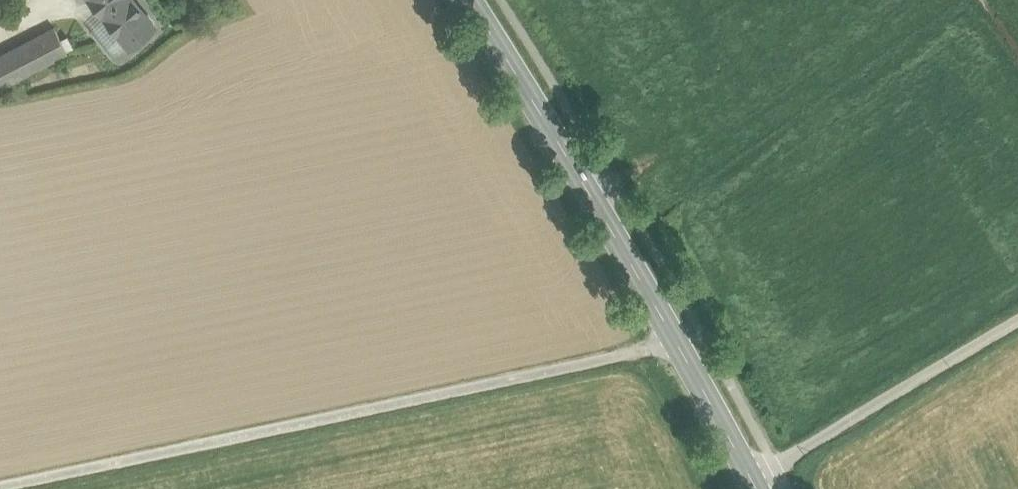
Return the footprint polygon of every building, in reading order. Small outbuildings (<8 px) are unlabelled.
[(102,9),(113,0),(93,0),(102,9)] [(135,0),(113,0),(102,9),(110,19),(131,44),(156,24),(135,0)] [(131,44),(110,19),(90,36),(111,60),(131,44)] [(0,58),(0,88),(66,54),(65,51),(60,41),(54,30),(0,58)] [(67,37),(60,41),(65,51),(73,48),(67,37)]
